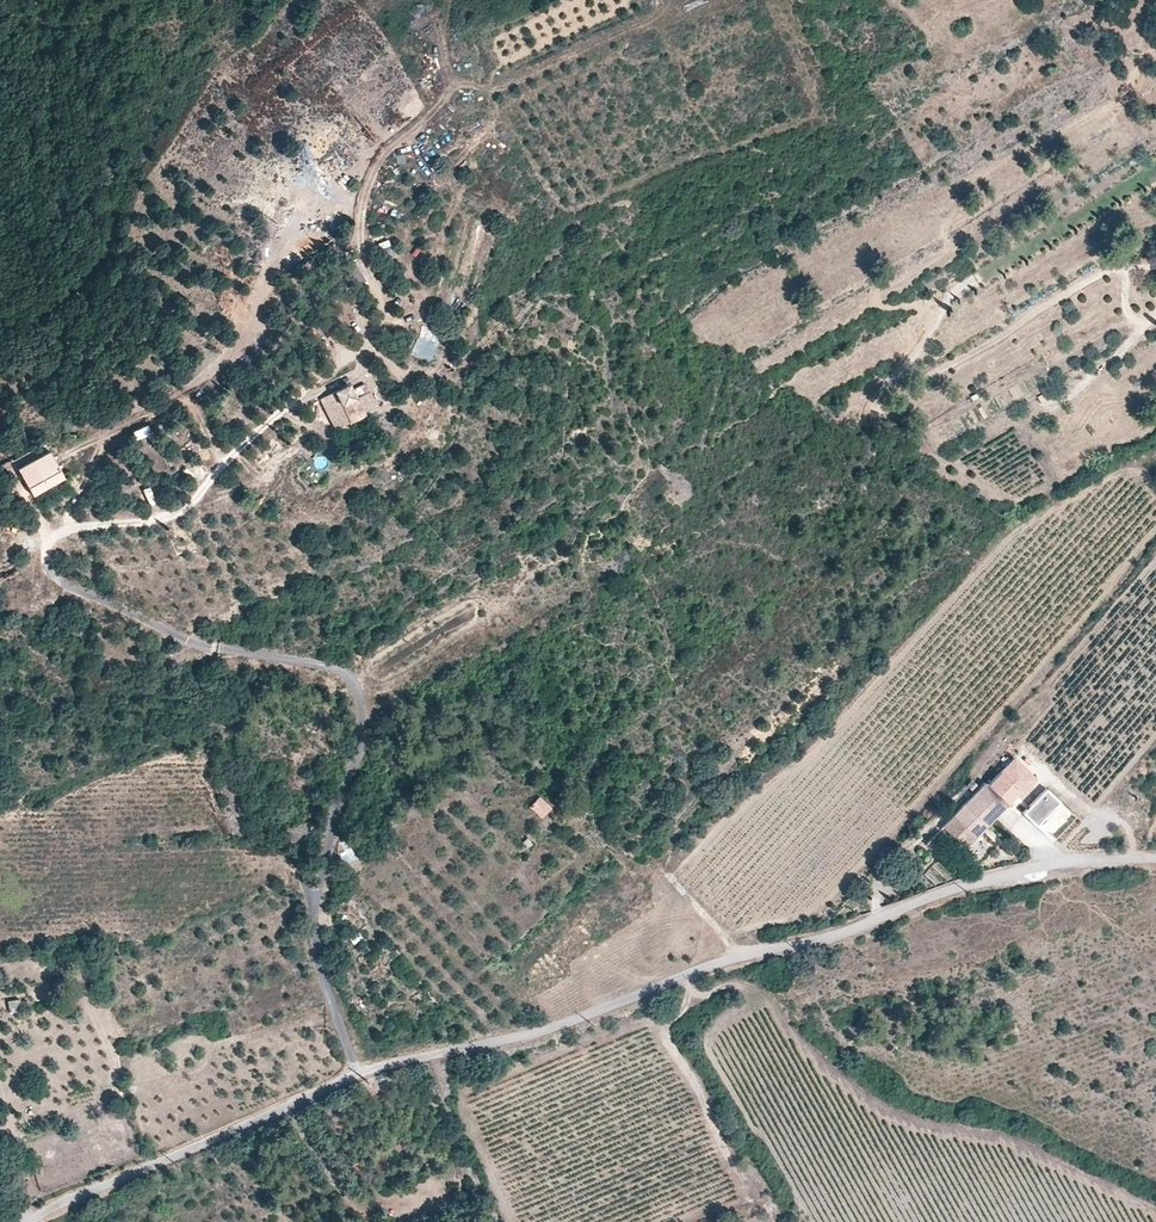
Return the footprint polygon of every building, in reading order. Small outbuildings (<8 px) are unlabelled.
[(405,163),(404,154),(395,155),(396,164),(405,163)] [(319,269),(312,257),(300,265),(308,277),(319,269)] [(366,281),(354,260),(344,267),(356,287),(366,281)] [(431,361),(438,343),(418,336),(409,354),(431,361)] [(378,407),(369,391),(364,394),(356,398),(352,390),(349,384),(320,399),(335,429),(378,407)] [(364,394),(360,386),(352,390),(356,398),(364,394)] [(1056,398),(1050,388),(1038,396),(1044,406),(1056,398)] [(202,452),(208,461),(219,453),(213,444),(202,452)] [(67,481),(51,452),(19,469),(35,498),(67,481)] [(1012,755),(999,770),(1019,789),(1021,786),(1024,788),(1035,777),(1012,755)] [(974,836),(1019,789),(999,770),(986,783),(983,780),(951,814),(974,836)] [(976,782),(970,777),(965,783),(971,788),(976,782)] [(1062,803),(1048,789),(1024,815),(1038,828),(1062,803)] [(551,807),(539,795),(528,806),(540,818),(551,807)] [(974,836),(951,814),(941,825),(963,846),(967,841),(968,842),(974,836)] [(532,844),(527,838),(522,842),(527,848),(532,844)] [(21,1009),(20,999),(7,1001),(9,1011),(21,1009)] [(357,1161),(352,1164),(356,1172),(361,1170),(357,1161)]
